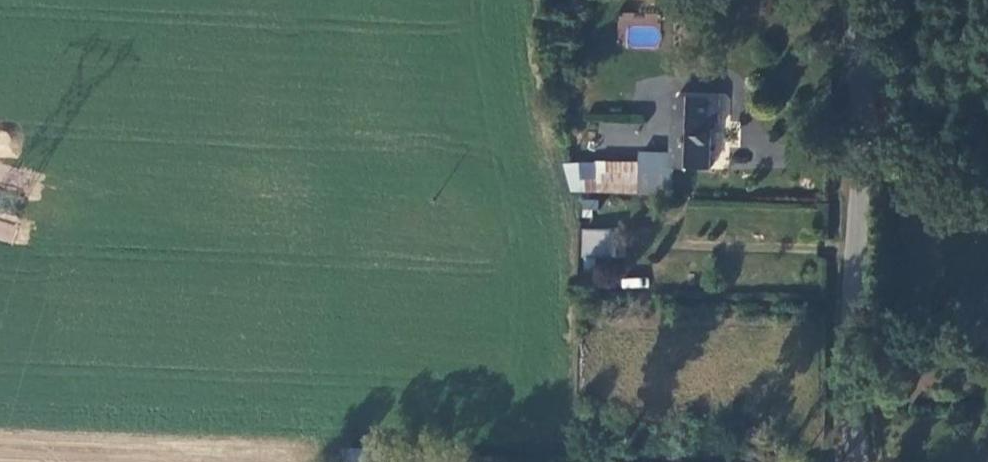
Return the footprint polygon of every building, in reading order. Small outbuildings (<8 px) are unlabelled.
[(638,139),(639,117),(599,116),(598,138),(638,139)] [(676,149),(670,148),(673,178),(679,178),(680,164),(713,165),(716,118),(678,116),(676,149)] [(580,144),(581,133),(565,133),(565,144),(580,144)] [(673,178),(670,148),(646,147),(645,177),(673,178)] [(600,186),(601,163),(576,163),(575,185),(600,186)] [(619,232),(592,230),(591,258),(619,259),(619,232)] [(609,282),(606,269),(590,271),(593,285),(609,282)] [(350,458),(390,460),(390,449),(350,448),(350,458)]
